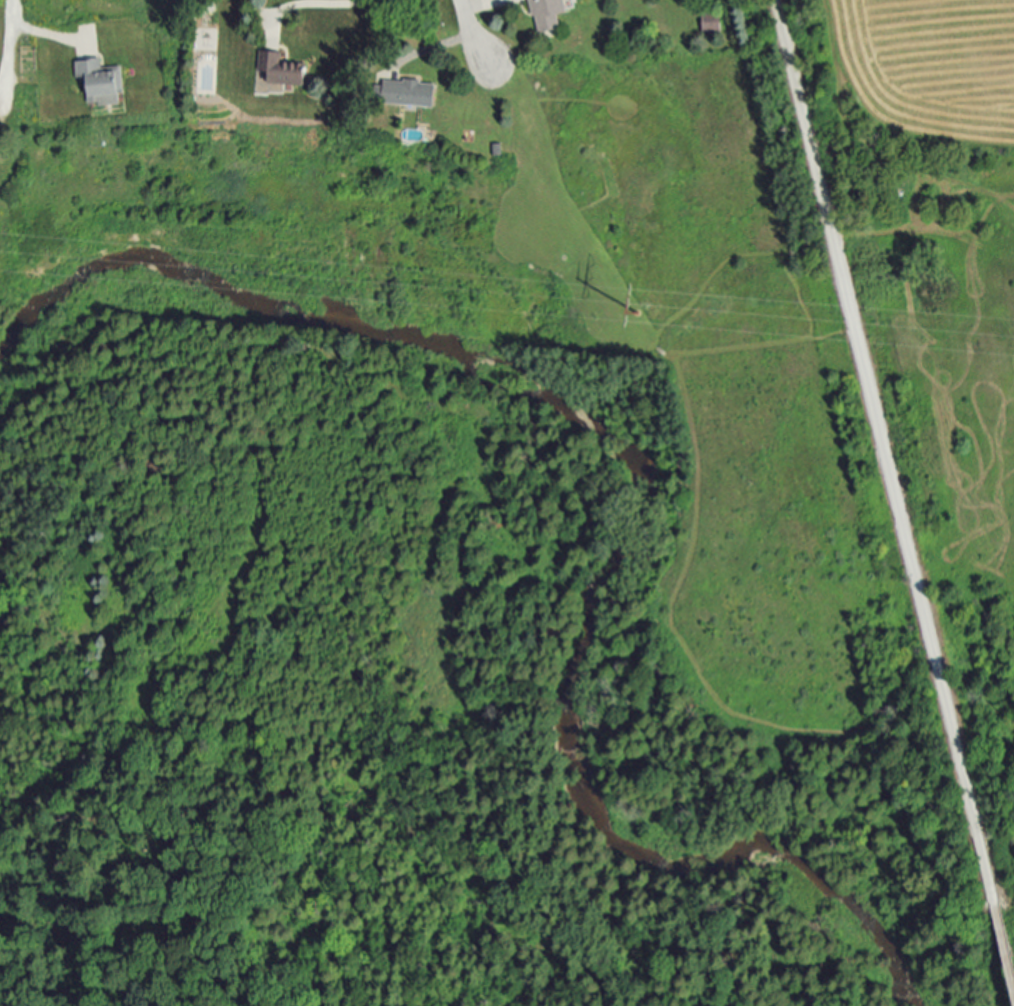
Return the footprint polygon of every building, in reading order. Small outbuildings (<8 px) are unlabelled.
[(539,33),(563,28),(560,14),(570,12),(567,0),(532,0),(539,33)] [(706,32),(724,32),(724,12),(705,13),(706,32)] [(289,51),(267,50),(266,70),(277,70),(277,84),(315,84),(315,63),(289,63),(289,51)] [(83,60),(85,77),(93,76),(95,103),(107,102),(107,105),(129,103),(125,65),(108,67),(108,57),(83,60)] [(440,82),(390,79),(388,103),(439,106),(440,82)]
